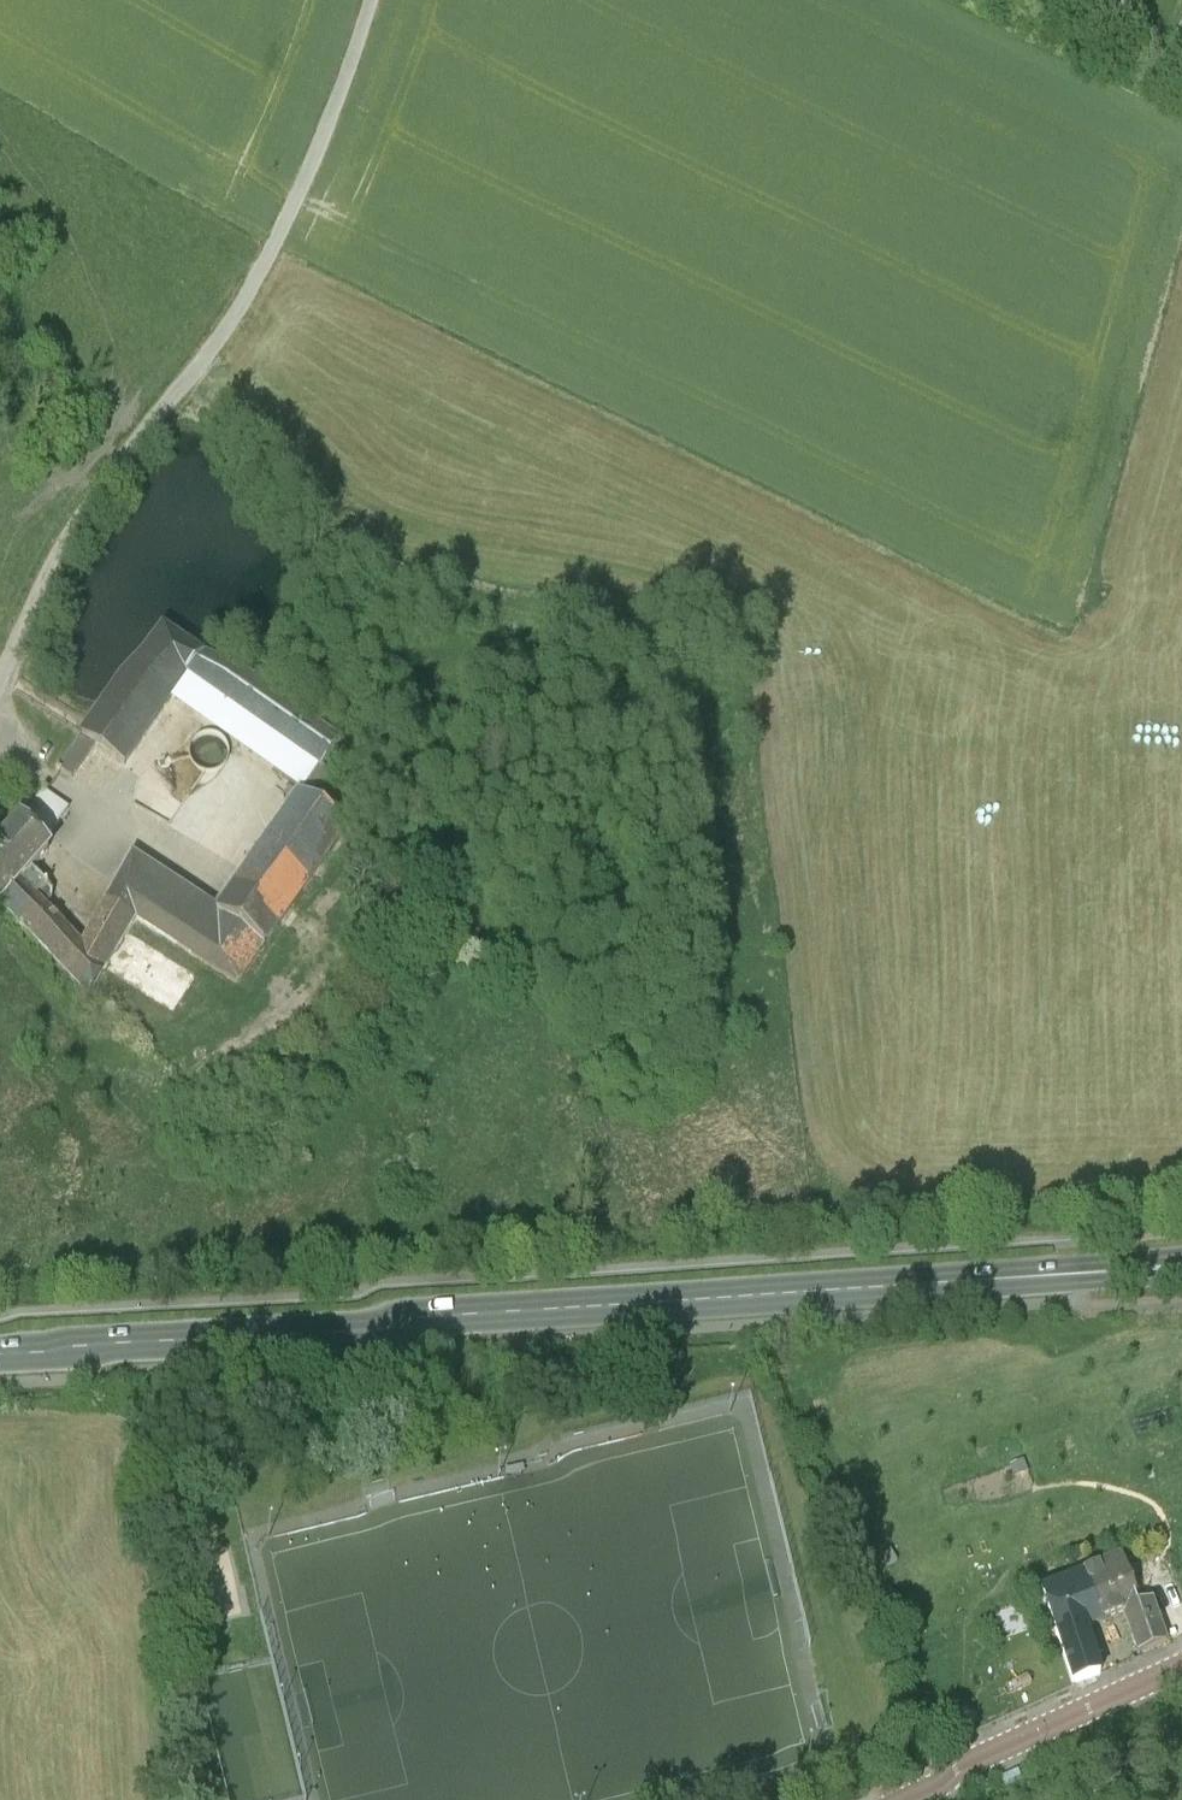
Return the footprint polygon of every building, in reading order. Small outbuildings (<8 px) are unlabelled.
[(99,723),(81,749),(95,759),(124,779),(170,713),(185,691),(318,785),(321,783),(339,758),(162,634),(99,723)] [(185,691),(170,713),(302,807),(318,785),(185,691)] [(227,759),(223,752),(217,748),(210,747),(202,748),(196,752),(192,759),(190,766),(192,773),(196,780),(202,784),(210,785),(217,784),(223,780),(228,773),(229,766),(227,759)] [(95,759),(81,749),(58,782),(72,791),(95,759)] [(131,870),(83,961),(44,922),(21,899),(0,920),(0,921),(88,1012),(135,936),(237,999),(346,843),(313,821),(334,793),(321,783),(318,785),(302,807),(218,926),(131,870)] [(42,804),(19,837),(42,859),(68,823),(42,804)] [(21,899),(31,886),(48,866),(42,859),(19,837),(0,859),(0,920),(21,899)] [(52,907),(31,886),(21,899),(44,922),(52,914),(52,907)] [(195,992),(134,952),(111,988),(171,1028),(195,992)] [(1046,1652),(1051,1666),(1077,1658),(1080,1665),(1103,1656),(1120,1649),(1133,1690),(1160,1680),(1145,1637),(1130,1641),(1114,1593),(1035,1625),(1046,1652)] [(1077,1658),(1051,1666),(1068,1721),(1094,1711),(1085,1683),(1080,1665),(1077,1658)]
